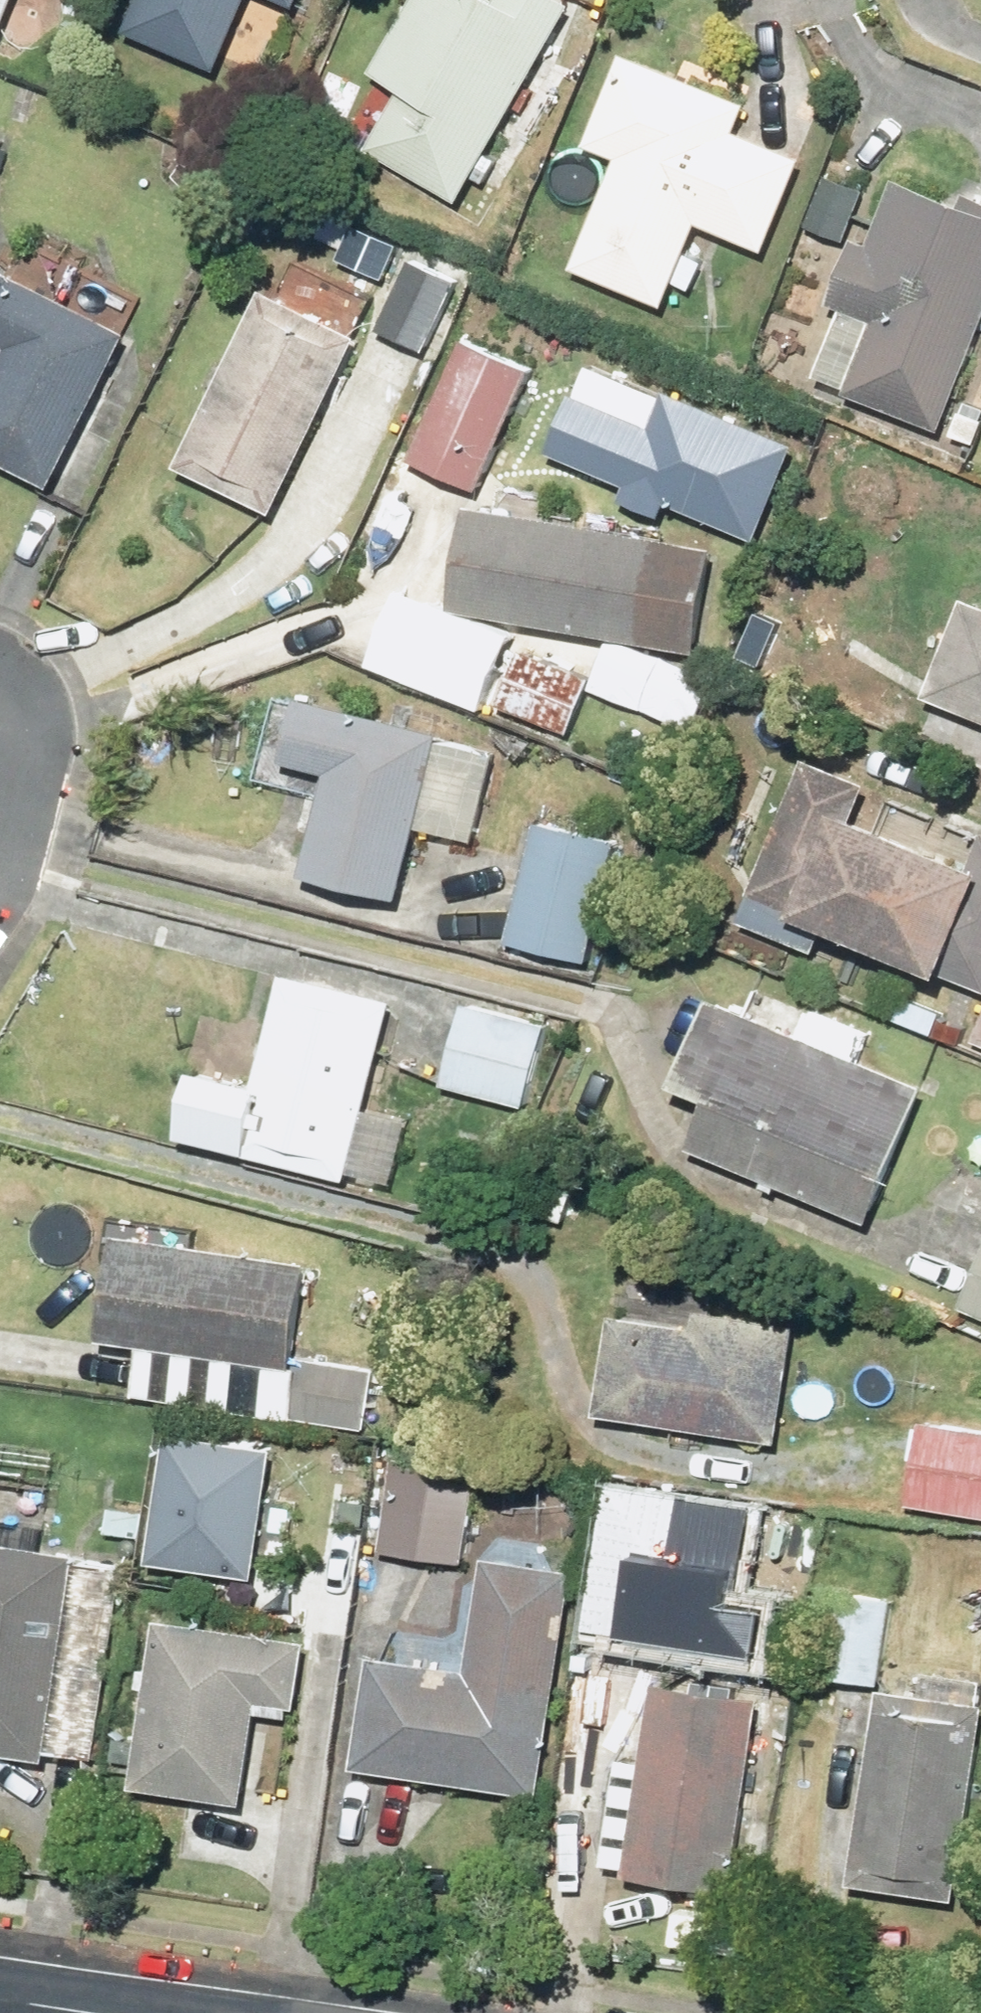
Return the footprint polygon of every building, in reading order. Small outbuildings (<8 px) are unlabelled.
[(121,24),(111,44),(148,61),(157,41),(207,65),(237,0),(126,0),(116,22),(121,24)] [(554,0),(406,0),(367,74),(384,83),(350,148),(449,200),(554,0)] [(579,145),(604,155),(564,260),(660,296),(689,221),(757,246),(792,153),(725,128),(737,97),(615,51),(579,145)] [(846,183),(815,171),(795,220),(827,232),(846,183)] [(928,428),(980,298),(980,214),(885,175),(861,236),(844,229),(815,302),(823,305),(795,374),(928,428)] [(279,248),(261,290),(249,285),(169,467),(262,508),(360,284),(279,248)] [(449,276),(401,254),(368,324),(416,347),(449,276)] [(114,328),(0,265),(0,460),(32,477),(114,328)] [(515,359),(450,332),(400,455),(465,481),(515,359)] [(578,398),(555,448),(625,479),(619,493),(664,513),(671,496),(758,535),(798,446),(672,390),(653,432),(578,398)] [(707,544),(456,502),(439,602),(690,644),(707,544)] [(917,700),(980,722),(980,605),(953,595),(917,700)] [(509,636),(485,692),(570,729),(594,673),(509,636)] [(387,890),(404,825),(466,841),(488,755),(426,739),(427,734),(290,699),(274,759),(321,771),(297,867),(387,890)] [(797,751),(726,919),(812,956),(824,929),(968,991),(980,960),(980,816),(964,856),(862,813),(874,784),(797,751)] [(521,787),(489,777),(469,844),(501,854),(521,787)] [(615,841),(532,818),(499,937),(582,960),(615,841)] [(336,1178),(380,993),(275,968),(247,1082),(182,1067),(165,1137),(336,1178)] [(960,1033),(980,1041),(980,983),(960,1033)] [(807,1002),(794,1034),(698,996),(662,1085),(698,1100),(681,1142),(862,1215),(916,1084),(849,1057),(862,1024),(807,1002)] [(531,1018),(451,999),(433,1074),(512,1094),(531,1018)] [(303,1259),(109,1230),(94,1336),(128,1341),(288,1364),(290,1351),(303,1259)] [(955,1306),(980,1317),(980,1241),(955,1306)] [(685,1316),(597,1308),(587,1415),(769,1432),(781,1304),(687,1295),(685,1316)] [(288,1364),(128,1341),(122,1394),(360,1421),(366,1360),(290,1351),(288,1364)] [(900,1503),(980,1513),(980,1425),(910,1417),(900,1503)] [(143,1533),(140,1561),(245,1569),(255,1446),(150,1437),(145,1501),(100,1498),(97,1530),(143,1533)] [(465,1450),(385,1440),(371,1546),(452,1556),(465,1450)] [(456,1663),(359,1649),(343,1765),(536,1791),(570,1541),(474,1528),(456,1663)] [(0,1536),(0,1748),(85,1761),(116,1553),(0,1536)] [(665,1572),(588,1566),(582,1642),(658,1649),(665,1572)] [(871,1678),(881,1586),(848,1582),(838,1674),(871,1678)] [(299,1637),(144,1615),(121,1782),(239,1798),(251,1710),(288,1715),(299,1637)] [(912,1693),(866,1688),(844,1888),(956,1900),(980,1673),(914,1666),(912,1693)] [(752,1685),(646,1673),(636,1755),(609,1752),(595,1872),(729,1887),(752,1685)]
